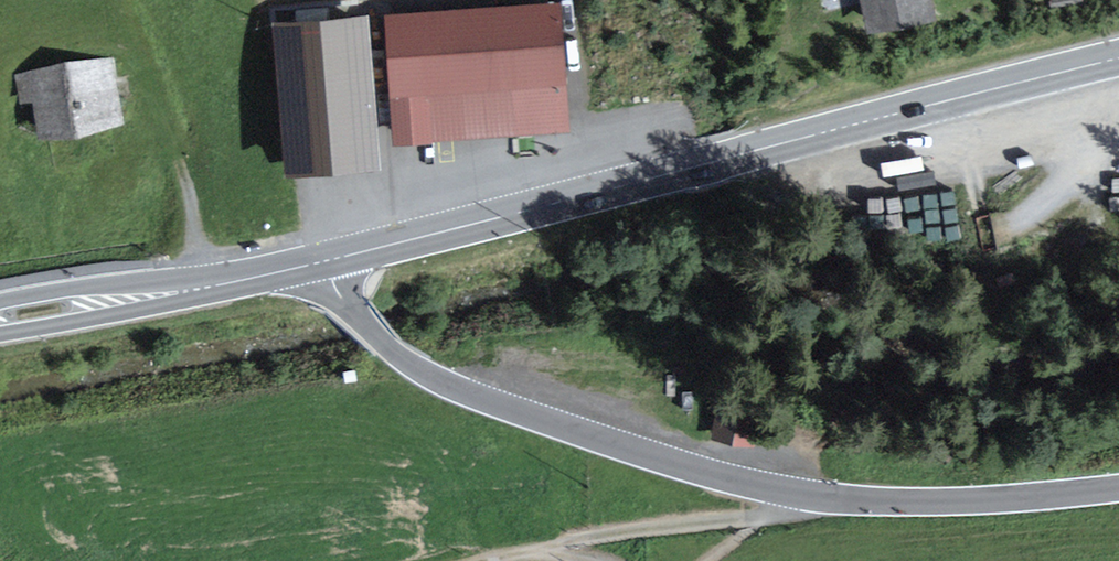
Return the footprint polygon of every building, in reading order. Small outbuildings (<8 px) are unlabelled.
[(868,34),(936,19),(932,0),(861,0),(868,34)] [(557,5),(387,18),(397,143),(567,129),(557,5)] [(376,166),(364,19),(277,26),(290,173),(376,166)] [(113,59),(16,77),(21,105),(32,103),(38,139),(125,123),(113,59)]
